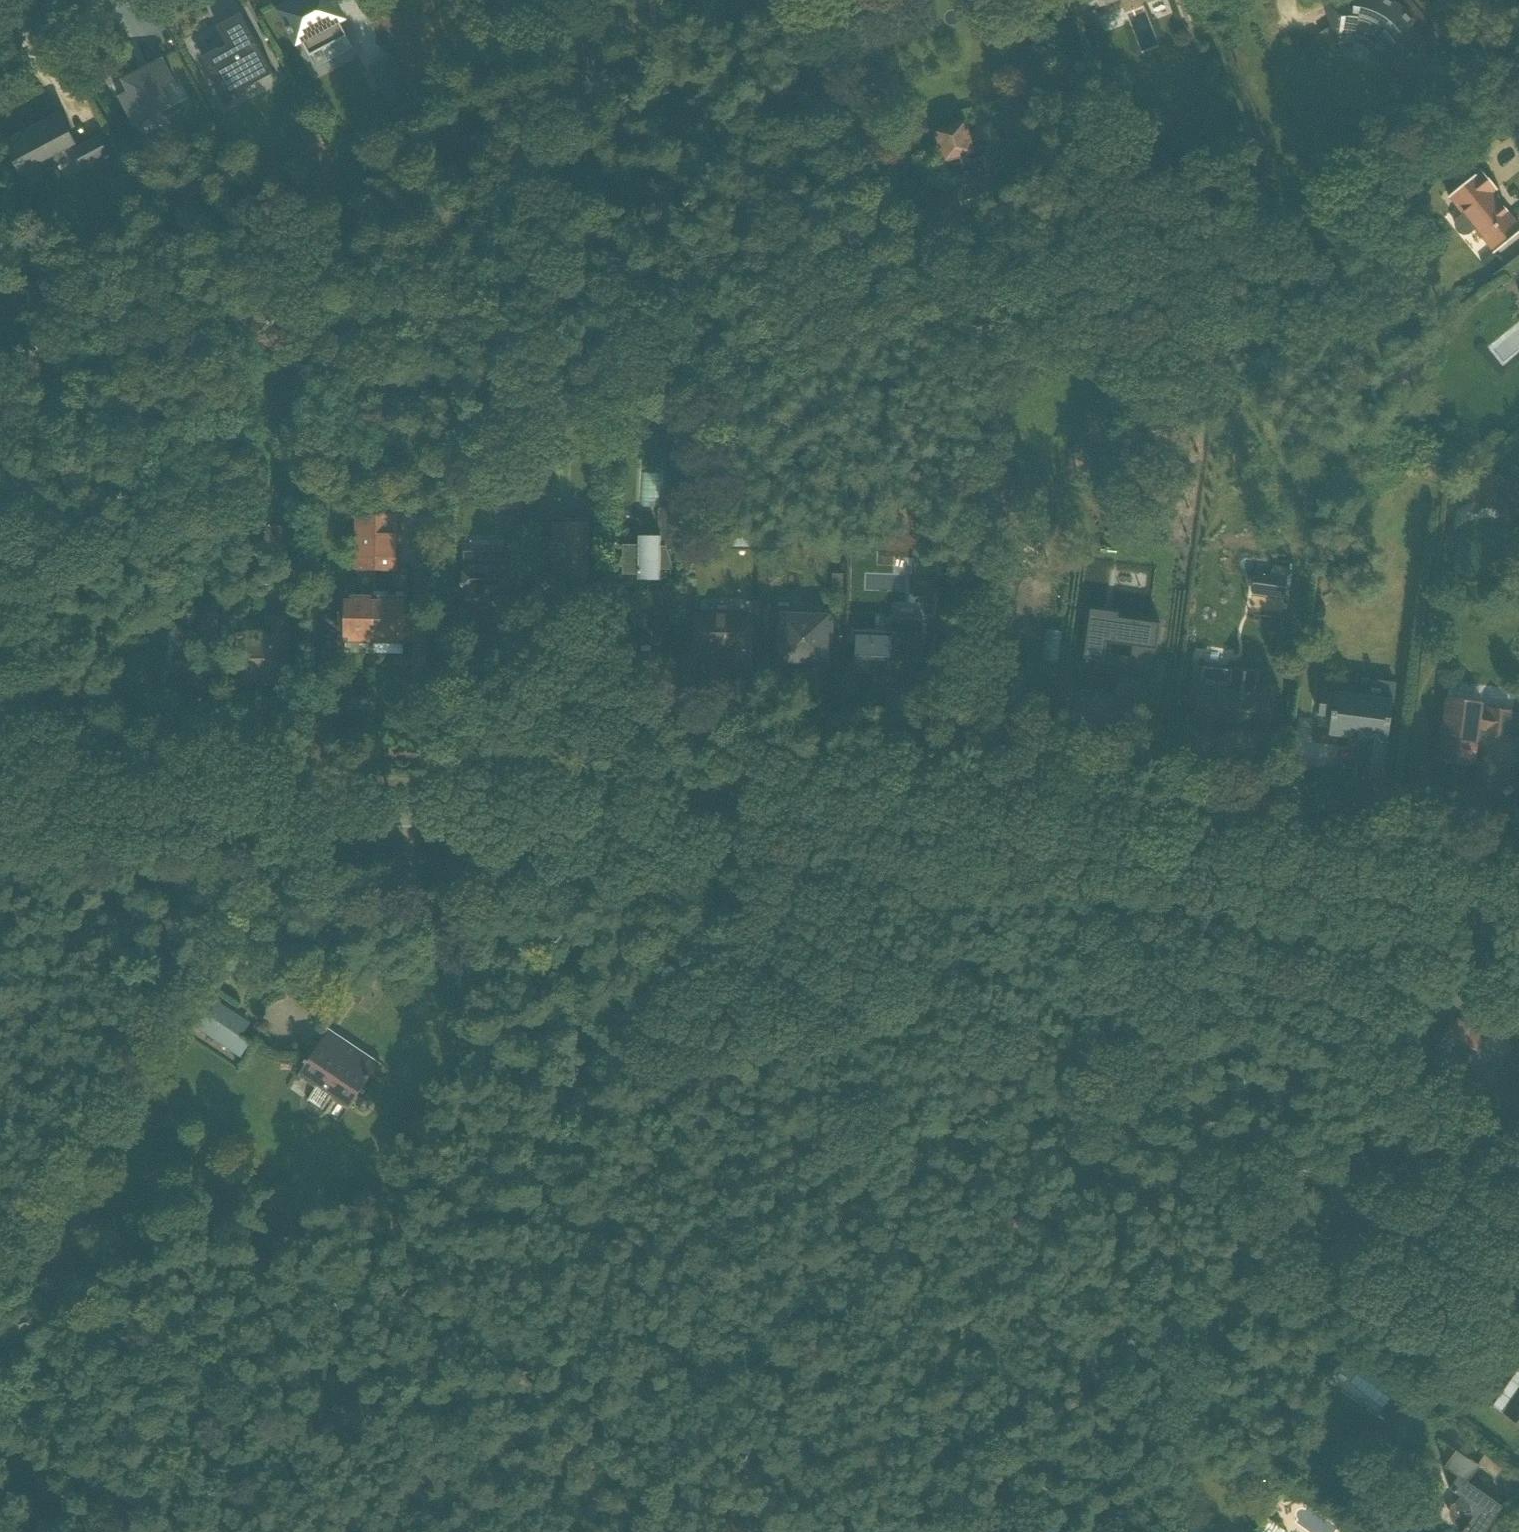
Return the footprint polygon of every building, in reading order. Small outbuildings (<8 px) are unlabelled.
[(347,18),(338,0),(291,0),(277,8),(297,45),(347,18)] [(1144,30),(1136,3),(1146,0),(1117,0),(1127,35),(1144,30)] [(1377,58),(1397,43),(1422,45),(1415,19),(1409,10),(1397,0),(1324,0),(1336,41),(1348,40),(1356,41),(1361,43),(1366,47),(1370,51),(1377,58)] [(224,100),(273,73),(242,14),(217,27),(226,45),(202,58),(224,100)] [(161,89),(176,81),(162,57),(119,80),(125,92),(116,97),(134,126),(170,107),(161,89)] [(25,175),(78,148),(59,111),(7,139),(25,175)] [(944,163),(978,152),(968,120),(934,130),(944,163)] [(1497,255),(1518,237),(1518,213),(1499,188),(1484,169),(1450,195),(1497,255)] [(632,461),(630,489),(645,491),(648,462),(632,461)] [(646,493),(651,520),(665,518),(660,490),(646,493)] [(381,499),(350,498),(350,560),(408,560),(408,517),(381,517),(381,499)] [(553,577),(590,577),(589,520),(553,521),(554,537),(538,537),(538,558),(552,557),(553,577)] [(483,550),(485,538),(459,534),(457,546),(483,550)] [(639,582),(663,582),(663,536),(639,536),(639,544),(624,544),(624,575),(639,575),(639,582)] [(1283,550),(1244,549),(1243,578),(1282,580),(1283,550)] [(487,607),(514,607),(514,551),(462,551),(462,597),(487,597),(487,607)] [(378,644),(378,595),(346,595),(346,644),(378,644)] [(378,644),(407,644),(407,596),(378,595),(378,644)] [(1091,608),(1083,669),(1151,678),(1158,623),(1119,618),(1119,612),(1091,608)] [(242,680),(295,680),(294,611),(261,611),(262,630),(241,630),(242,680)] [(722,678),(754,677),(753,611),(695,611),(696,651),(721,651),(722,678)] [(780,663),(828,666),(831,614),(783,611),(780,663)] [(859,686),(927,686),(927,631),(859,631),(859,686)] [(1219,734),(1220,725),(1249,728),(1249,726),(1266,728),(1271,687),(1255,685),(1257,673),(1228,670),(1227,688),(1197,684),(1193,721),(1196,722),(1195,731),(1219,734)] [(1355,780),(1388,784),(1399,697),(1338,688),(1332,737),(1360,741),(1355,780)] [(1512,739),(1516,709),(1447,700),(1439,760),(1480,766),(1484,735),(1512,739)] [(349,1109),(382,1063),(331,1027),(298,1073),(349,1109)] [(1518,1423),(1518,1370),(1495,1406),(1518,1423)] [(1437,1531),(1484,1531),(1506,1499),(1471,1476),(1483,1459),(1459,1443),(1445,1463),(1459,1472),(1450,1486),(1461,1493),(1436,1531),(1437,1531)]
